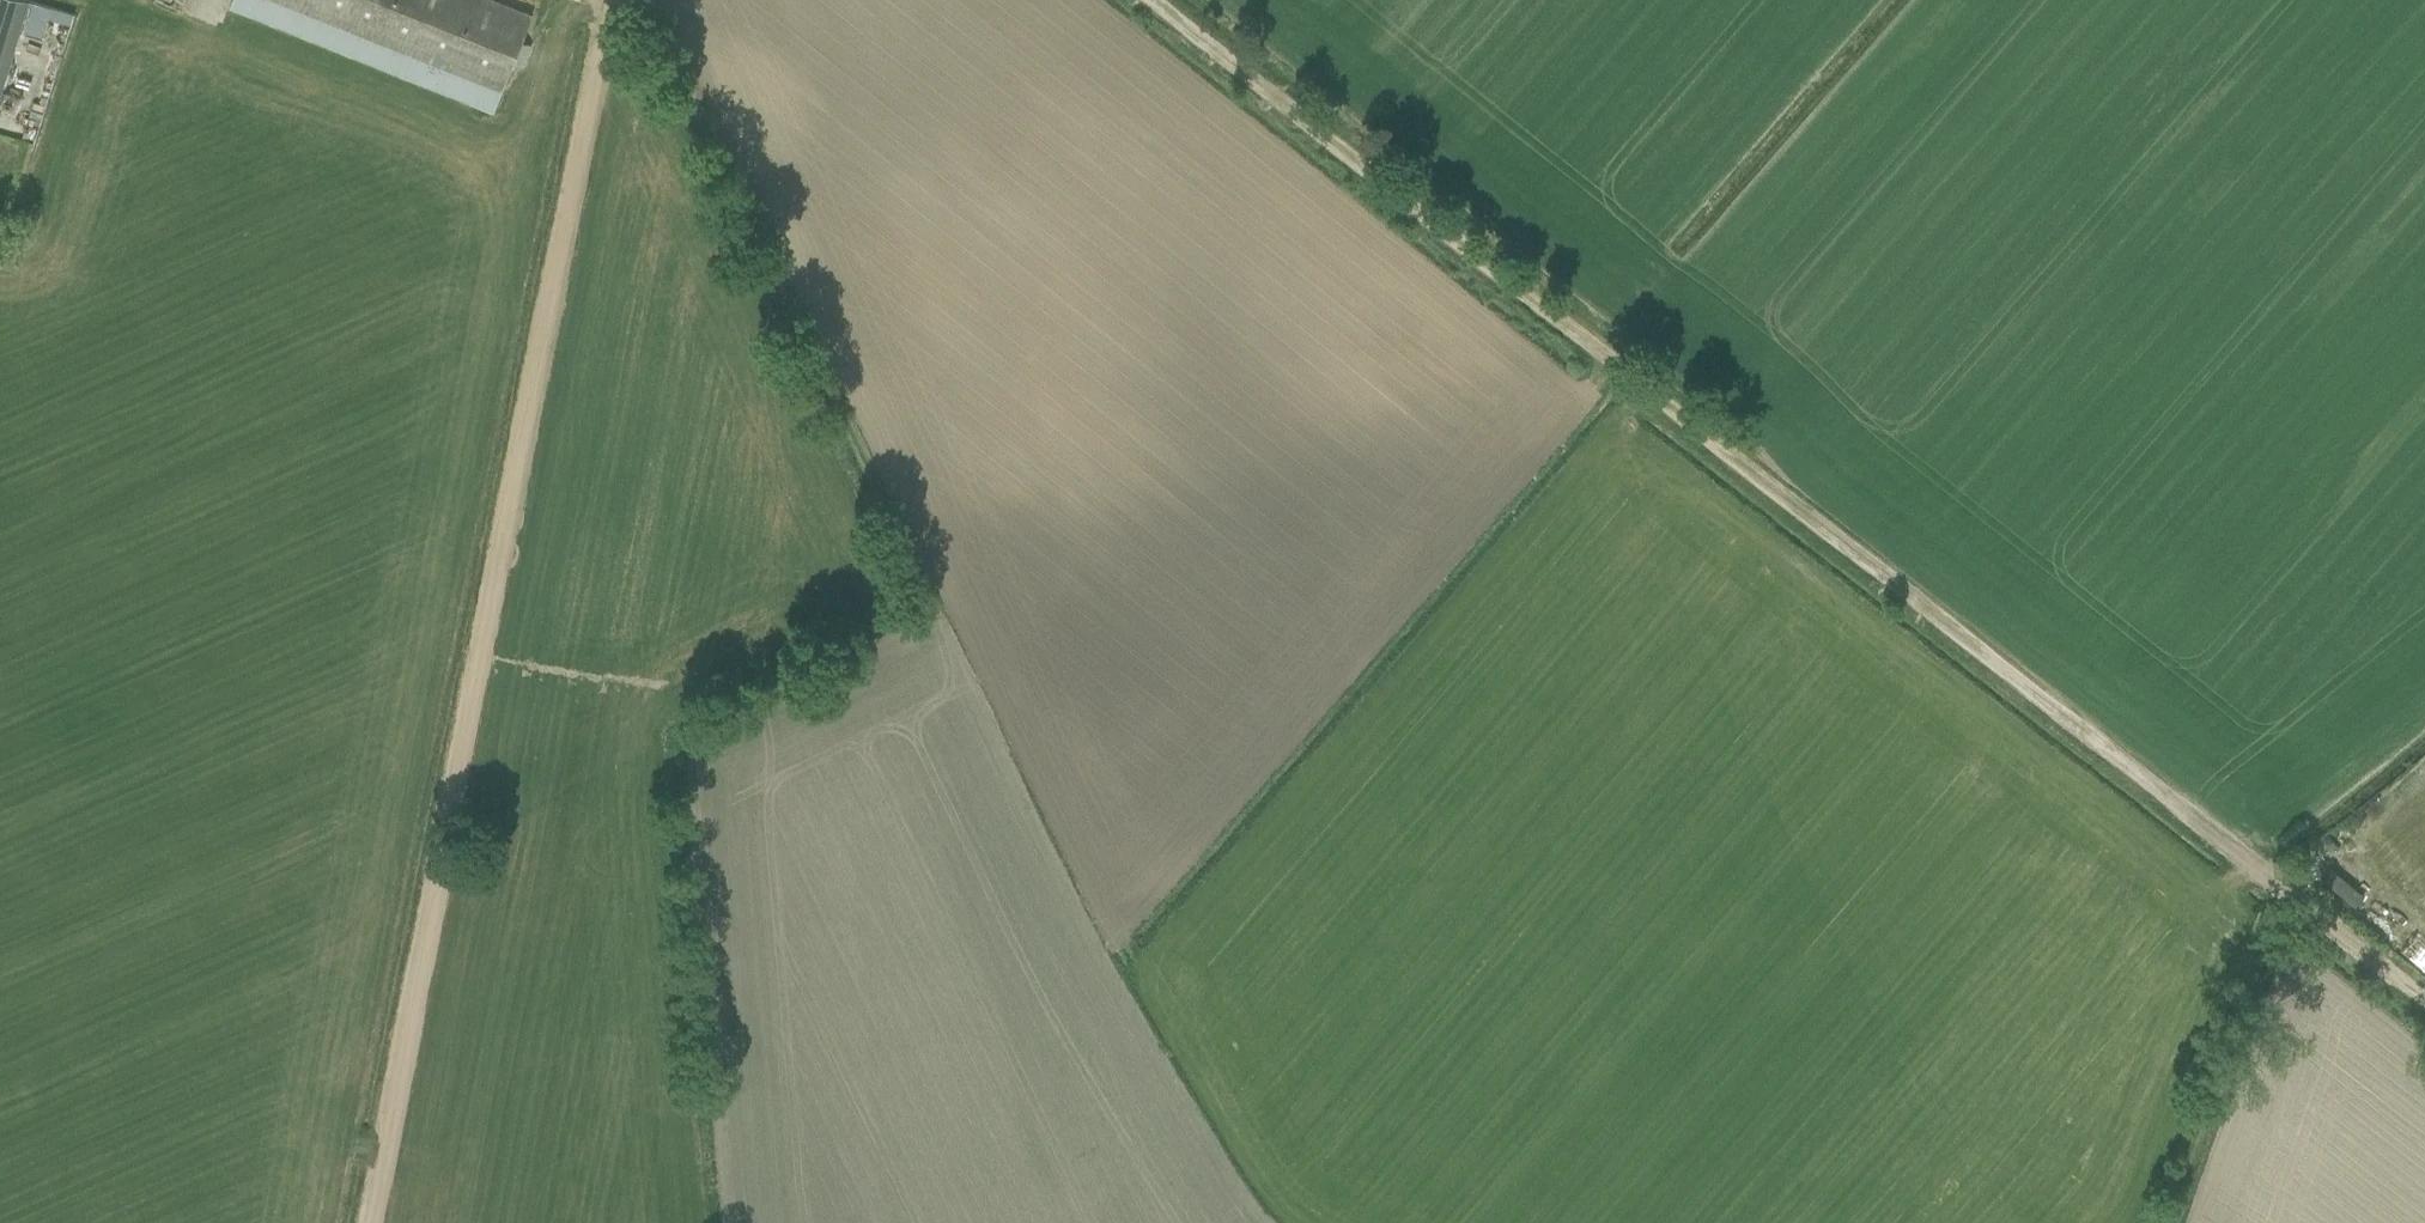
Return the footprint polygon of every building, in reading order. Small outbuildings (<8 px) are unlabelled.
[(27,0),(0,0),(0,93),(27,0)] [(531,15),(494,0),(271,0),(502,89),(531,15)]
